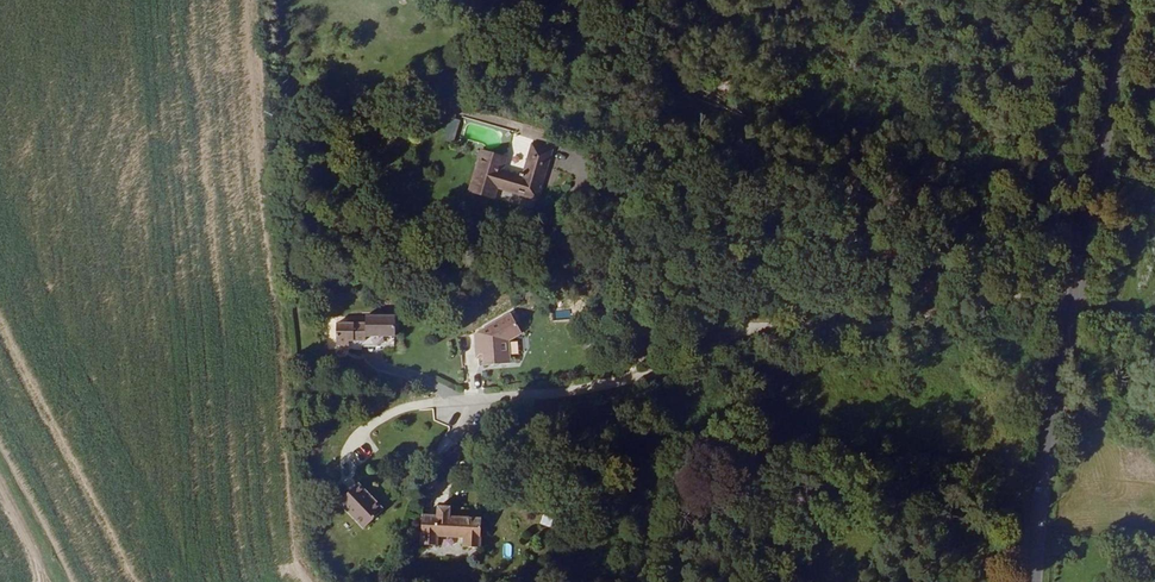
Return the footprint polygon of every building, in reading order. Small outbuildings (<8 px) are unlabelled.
[(527,202),(545,154),(525,146),(513,180),(492,172),(496,158),(473,150),(460,189),(483,197),(486,188),(527,202)] [(507,364),(507,336),(521,326),(509,308),(479,326),(479,338),(486,340),(486,352),(486,363),(507,364)] [(374,339),(375,318),(347,318),(345,341),(356,341),(356,344),(368,344),(368,340),(374,339)] [(367,520),(382,499),(355,478),(340,499),(367,520)] [(479,539),(484,510),(454,504),(455,494),(443,492),(441,502),(427,499),(421,529),(437,531),(440,522),(465,527),(463,536),(479,539)]
